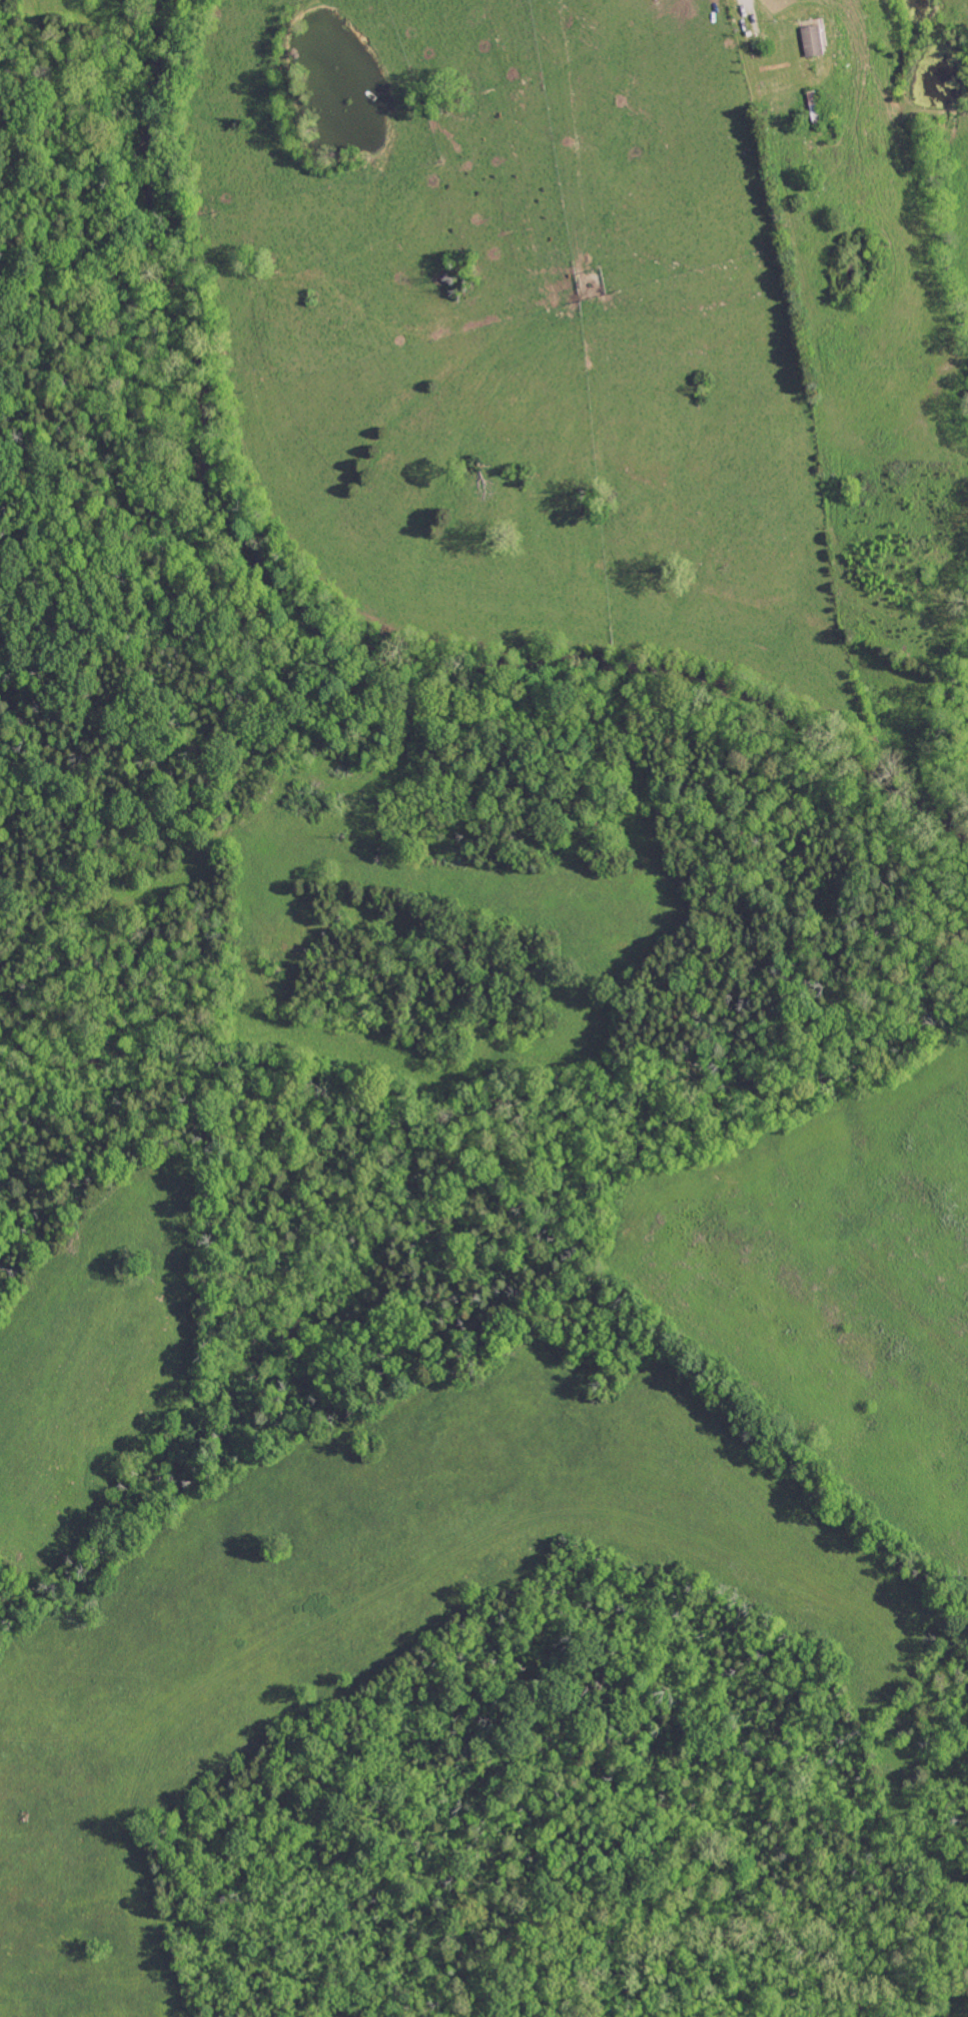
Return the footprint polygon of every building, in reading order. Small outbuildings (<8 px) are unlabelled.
[(802,25),(805,56),(824,54),(821,24),(802,25)]
